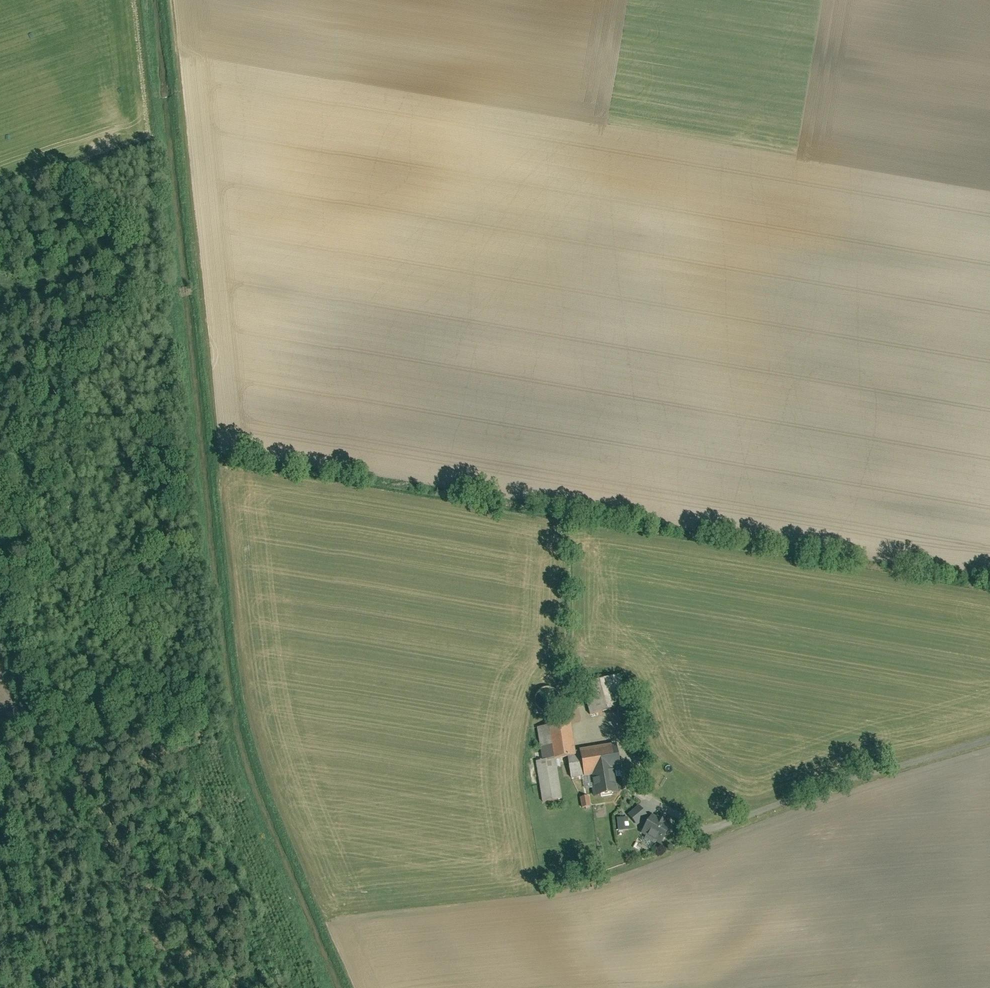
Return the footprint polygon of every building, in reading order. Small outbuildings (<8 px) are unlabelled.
[(624,703),(617,674),(580,683),(587,712),(624,703)] [(618,767),(613,742),(572,749),(566,716),(544,719),(544,724),(533,726),(538,758),(532,759),(539,799),(558,796),(551,760),(563,758),(566,776),(585,773),(590,799),(617,794),(612,768),(618,767)] [(586,794),(576,795),(578,805),(588,804),(586,794)] [(644,813),(634,802),(624,811),(633,822),(634,821),(642,826),(639,831),(642,833),(640,836),(651,841),(652,839),(656,841),(668,819),(651,809),(648,815),(644,813)]
